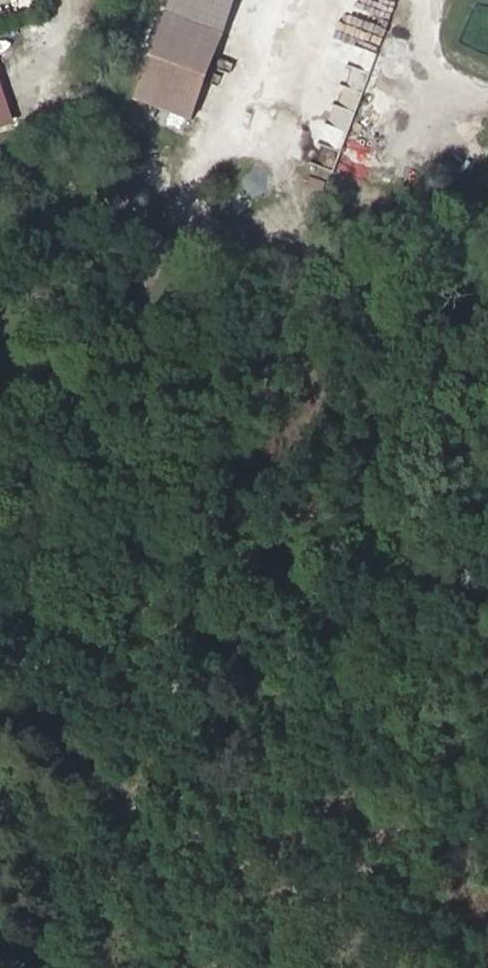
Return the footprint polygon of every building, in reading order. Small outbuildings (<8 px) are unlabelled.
[(239,0),(203,0),(195,23),(226,34),(239,0)] [(196,115),(226,34),(195,23),(175,15),(145,96),(196,115)]
